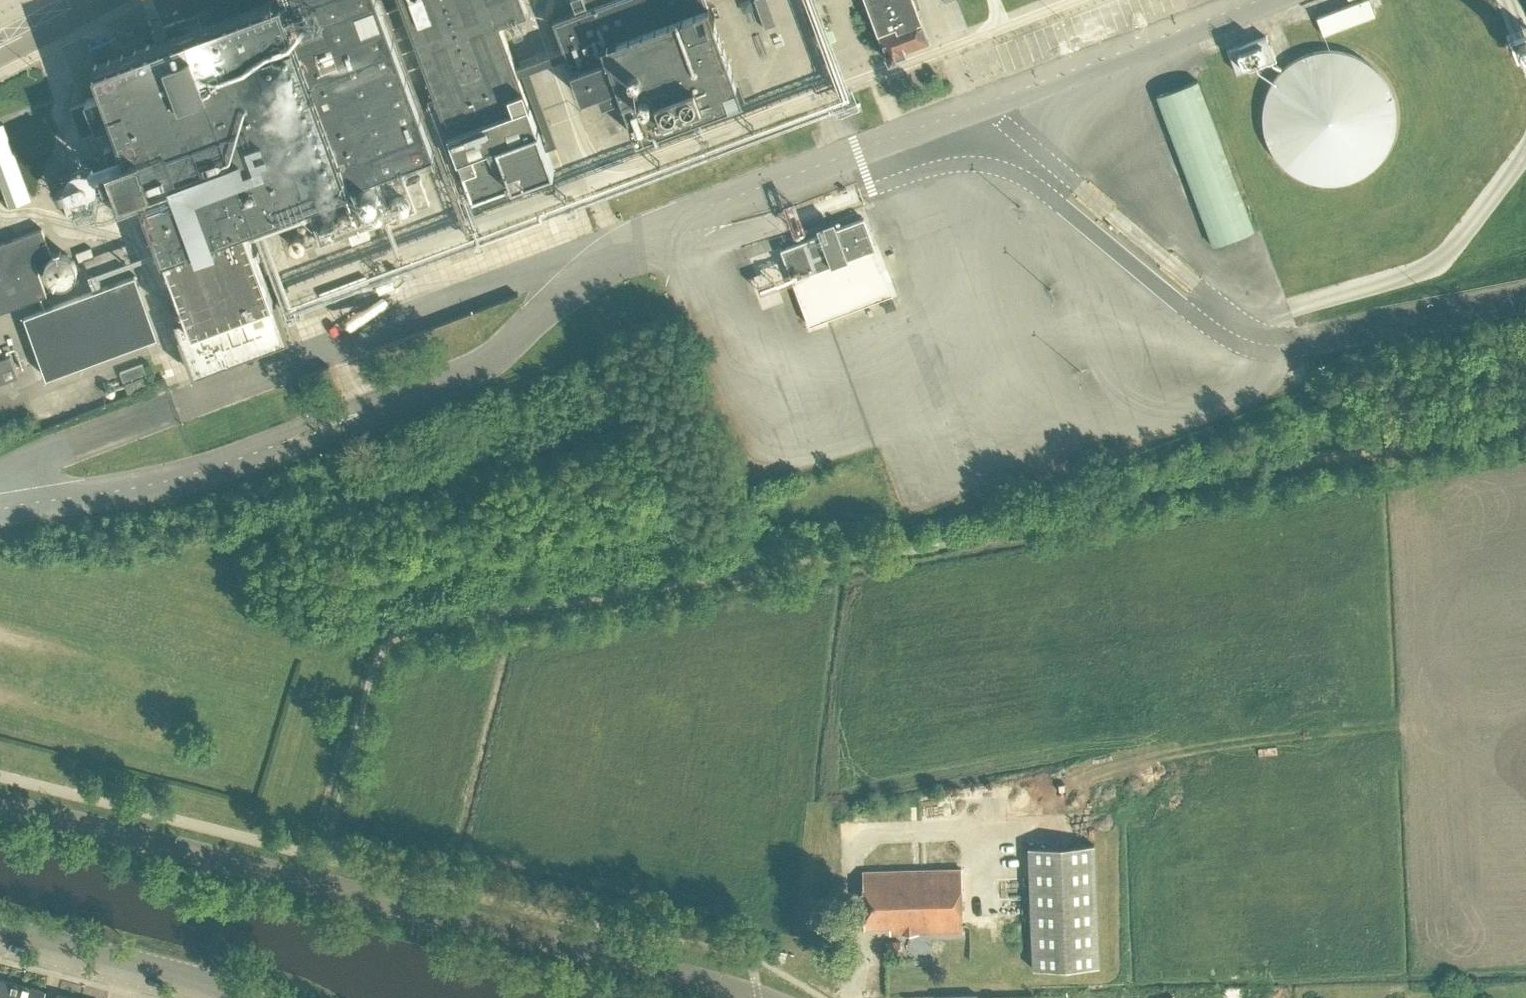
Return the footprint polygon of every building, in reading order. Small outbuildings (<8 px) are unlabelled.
[(194,373),(288,339),(245,221),(305,199),(321,243),(392,217),(376,171),(435,150),(381,0),(271,0),(256,6),(254,0),(193,0),(198,13),(159,27),(164,39),(98,63),(107,89),(74,102),(84,129),(106,121),(124,171),(123,171),(129,188),(131,188),(159,266),(170,261),(189,313),(174,318),(194,373)] [(447,130),(448,129),(473,197),(553,168),(538,126),(528,101),(499,20),(526,10),(522,0),(401,0),(447,130)] [(554,18),(582,96),(599,90),(603,100),(621,93),(632,121),(631,121),(636,138),(653,132),(653,131),(728,104),(728,105),(745,99),(739,82),(738,83),(715,20),(716,19),(710,3),(709,0),(603,0),(554,18)] [(758,26),(773,23),(768,0),(752,0),(758,26)] [(889,61),(908,55),(906,49),(927,41),(912,0),(867,0),(889,61)] [(1316,34),(1374,13),(1369,0),(1349,0),(1309,15),(1316,34)] [(1265,34),(1218,49),(1226,73),(1273,58),(1265,34)] [(1396,125),(1397,117),(1396,109),(1395,100),(1392,91),(1388,83),(1382,74),(1375,67),(1366,60),(1357,55),(1347,52),(1337,50),(1327,49),(1318,50),(1309,52),(1301,55),(1294,59),(1287,64),(1280,70),(1274,78),(1269,86),(1265,95),(1263,106),(1262,116),(1263,127),(1265,137),(1269,146),(1274,155),(1280,162),(1286,168),(1293,173),(1300,177),(1308,180),(1317,183),(1326,184),(1336,184),(1346,182),(1356,178),(1366,173),(1374,167),(1381,159),(1387,151),(1392,143),(1395,134),(1396,125)] [(1253,228),(1195,79),(1157,94),(1215,243),(1253,228)] [(32,198),(5,122),(0,124),(0,173),(11,205),(32,198)] [(893,294),(865,218),(780,249),(809,326),(893,294)] [(46,294),(33,258),(48,253),(39,230),(0,244),(0,256),(6,274),(0,276),(0,310),(46,294)] [(44,375),(154,335),(132,274),(22,314),(44,375)] [(0,359),(0,382),(18,376),(10,356),(0,359)] [(124,381),(145,373),(141,364),(121,372),(124,381)] [(125,384),(129,393),(148,386),(144,377),(125,384)] [(1028,846),(1033,968),(1099,965),(1094,843),(1028,846)] [(961,868),(864,871),(866,926),(891,925),(891,931),(963,929),(961,868)] [(21,983),(0,978),(0,997),(18,997),(21,983)] [(45,990),(21,983),(18,997),(43,997),(45,990)]
